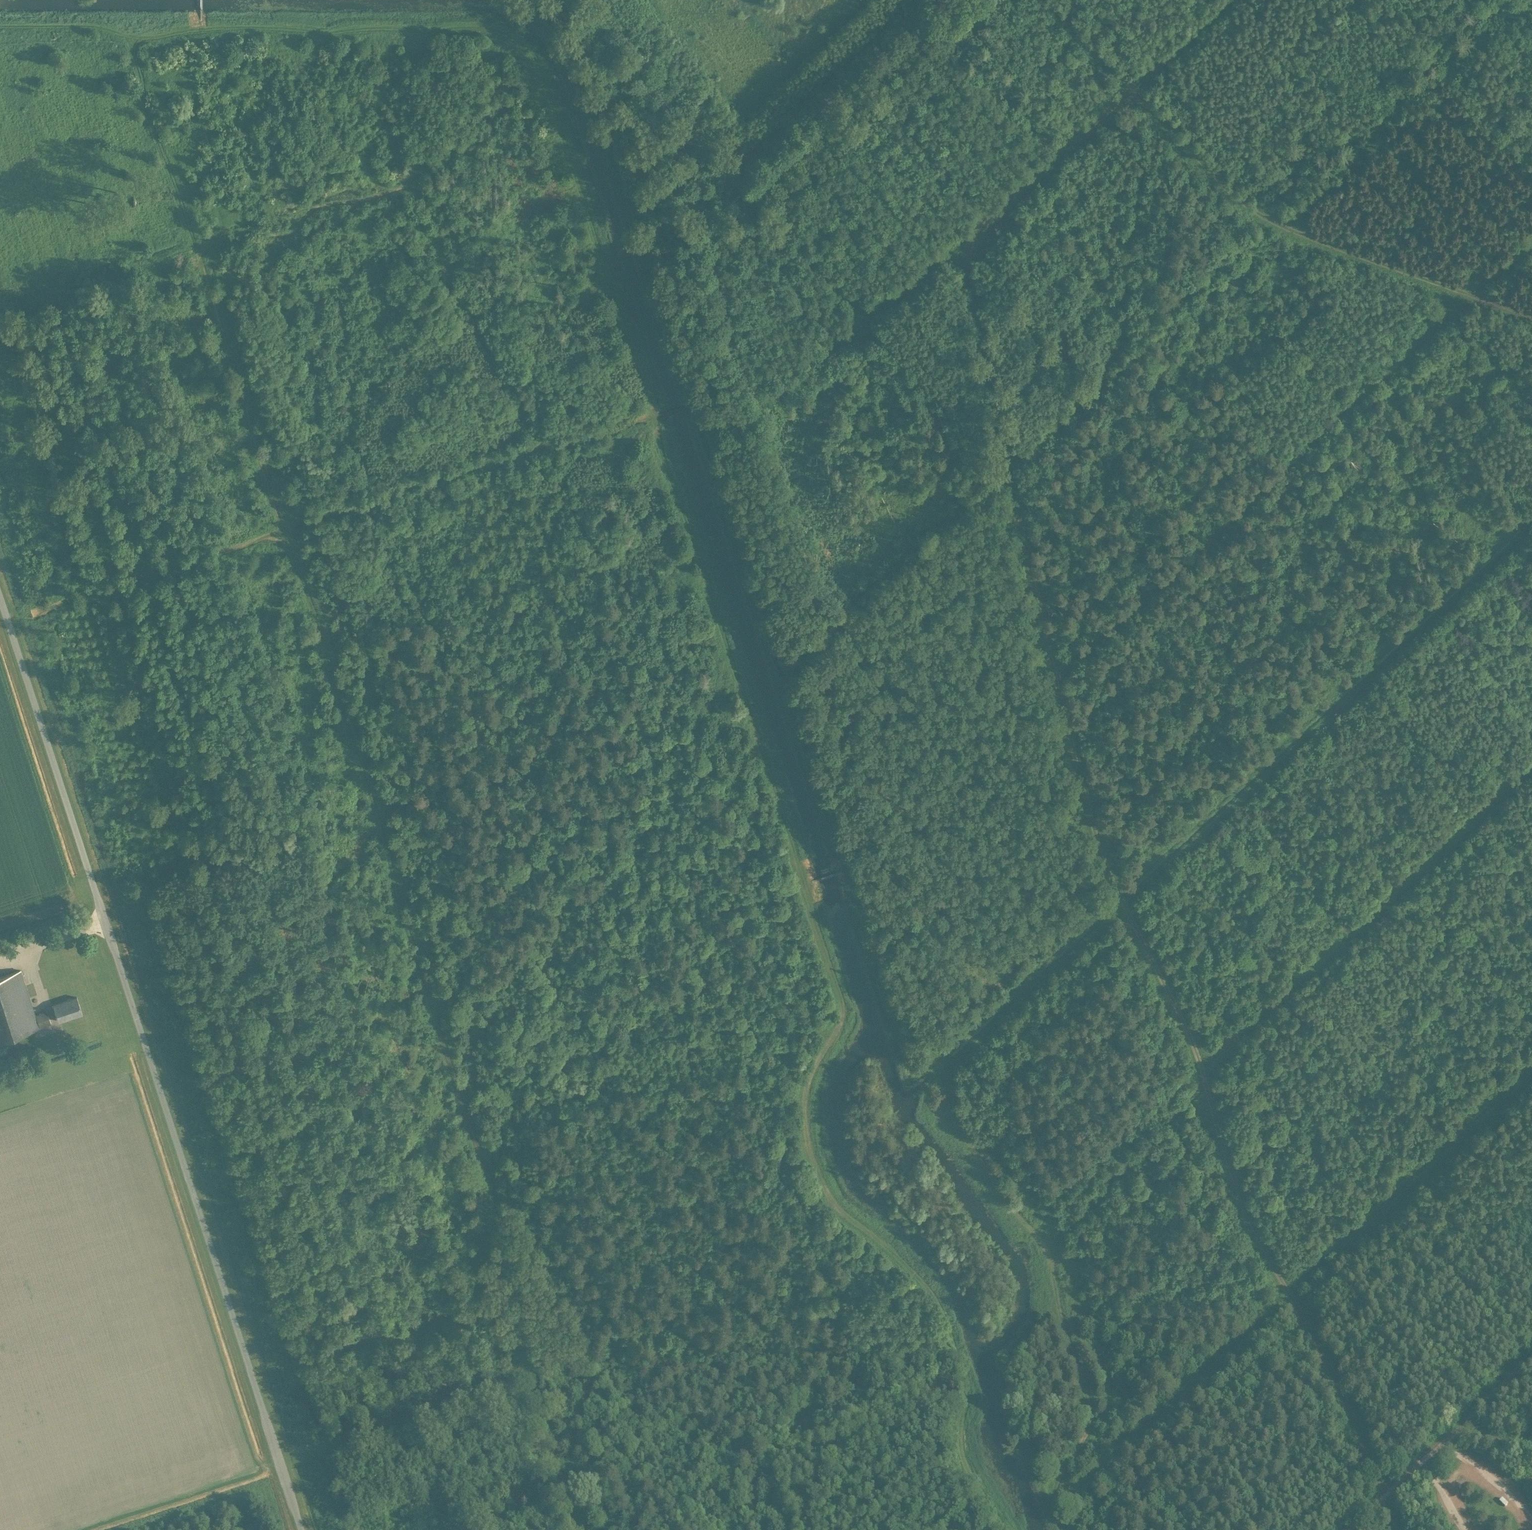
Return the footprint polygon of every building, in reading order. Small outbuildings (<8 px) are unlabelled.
[(50,1022),(46,1010),(35,1013),(20,969),(0,976),(0,1039),(50,1022)] [(58,1020),(82,1012),(76,996),(52,1004),(58,1020)]
